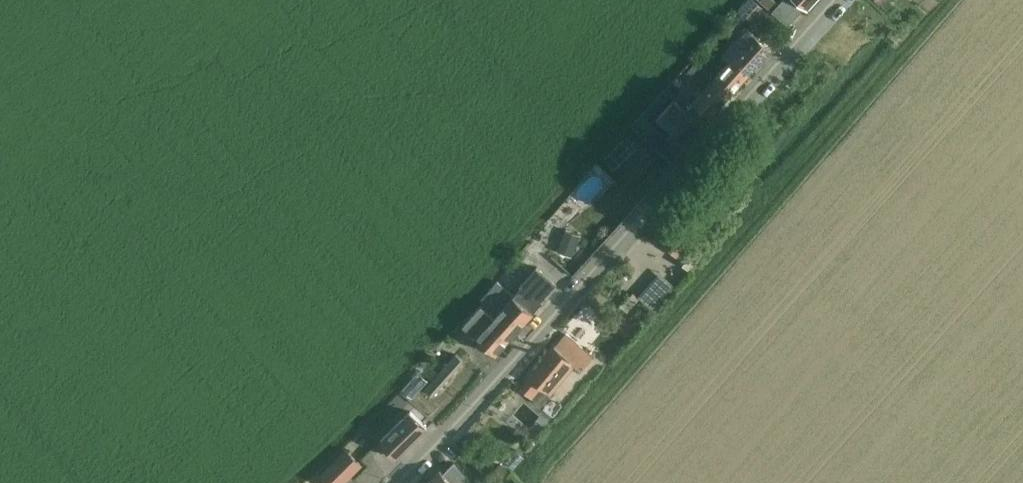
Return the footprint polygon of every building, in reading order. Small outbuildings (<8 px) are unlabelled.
[(771,13),(757,0),(747,0),(739,9),(758,27),(771,13)] [(816,0),(798,0),(808,9),(816,0)] [(779,3),(772,11),(781,19),(788,12),(779,3)] [(729,62),(713,79),(714,79),(731,94),(746,77),(753,70),(771,49),(747,27),(722,55),(721,55),(729,62)] [(674,100),(657,118),(677,136),(696,116),(698,118),(704,111),(707,114),(710,117),(731,94),(714,79),(713,79),(702,68),(695,62),(687,72),(702,86),(695,93),(698,97),(693,102),(694,102),(686,111),(674,100)] [(557,252),(572,258),(580,235),(565,230),(557,252)] [(680,230),(665,247),(676,257),(689,269),(704,251),(702,249),(699,247),(692,240),(680,230)] [(536,267),(520,285),(522,287),(520,289),(537,303),(555,283),(536,267)] [(496,281),(480,300),(483,303),(481,305),(495,317),(513,334),(532,313),(530,311),(537,303),(520,289),(514,296),(496,281)] [(632,293),(629,297),(635,302),(639,298),(632,293)] [(481,305),(464,324),(477,337),(481,340),(477,344),(485,352),(489,348),(496,354),(513,334),(495,317),(481,305)] [(581,370),(593,357),(586,352),(566,334),(521,387),(541,404),(575,365),(581,370)] [(434,398),(466,362),(456,353),(424,390),(434,398)] [(403,451),(426,429),(411,412),(389,434),(387,435),(387,434),(381,441),(397,458),(403,451)] [(346,447),(318,475),(326,482),(344,482),(363,464),(346,447)] [(454,463),(444,473),(440,469),(426,482),(470,482),(471,482),(470,479),(454,463)] [(501,464),(492,473),(499,480),(508,470),(501,464)]
